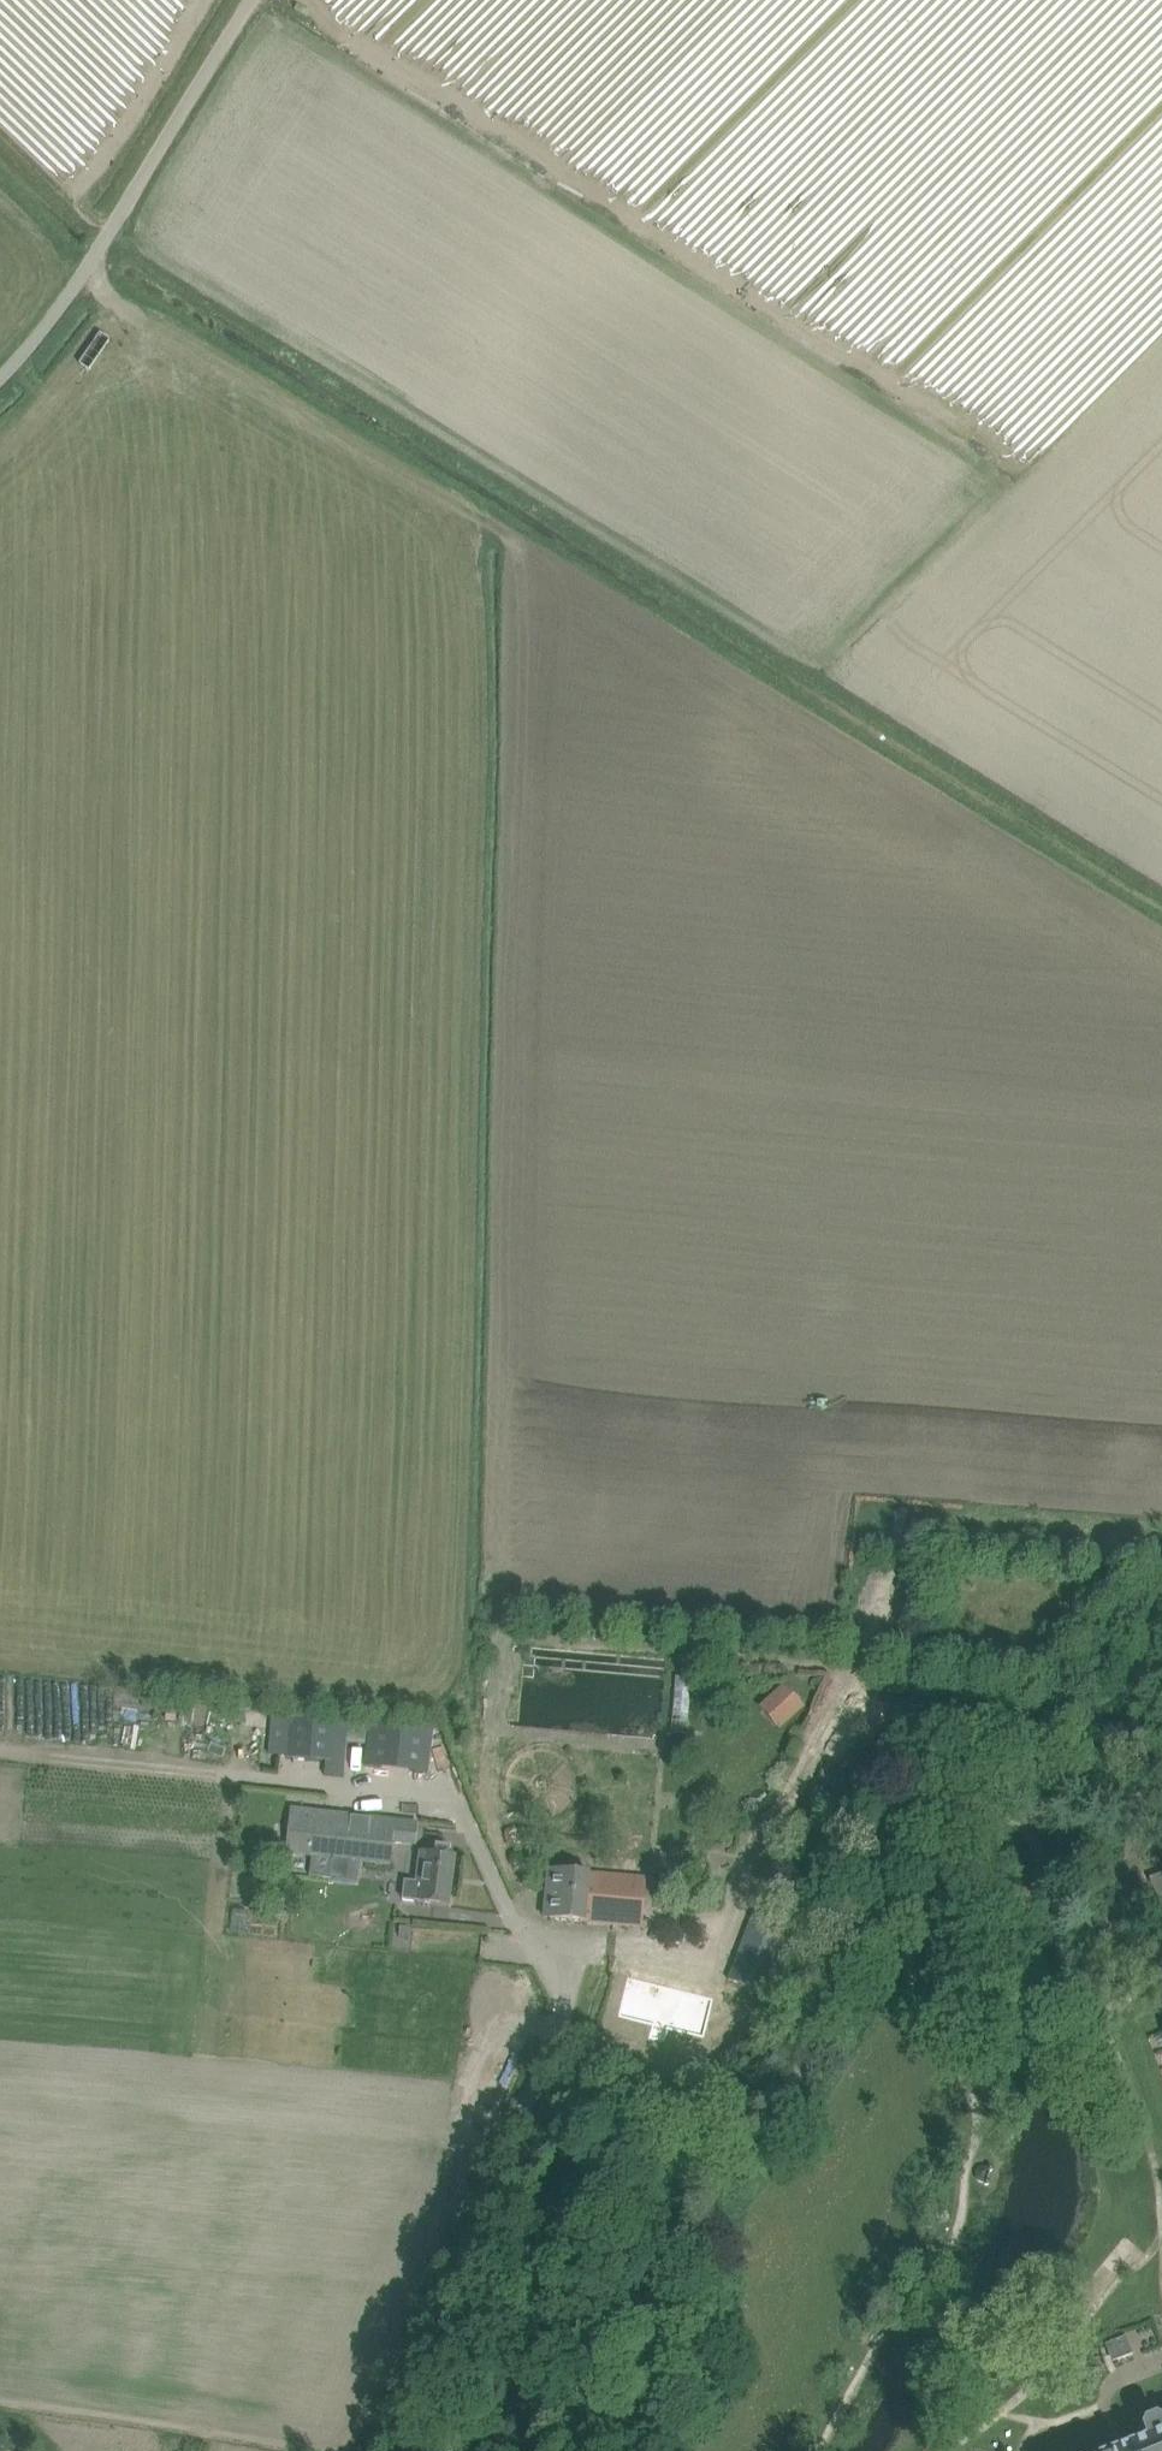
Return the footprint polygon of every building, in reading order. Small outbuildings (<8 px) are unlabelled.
[(757,1706),(778,1729),(803,1707),(782,1684),(757,1706)] [(270,1717),(268,1738),(287,1740),(286,1759),(324,1762),(323,1776),(343,1778),(348,1723),(270,1717)] [(290,1810),(286,1852),(297,1853),(390,1863),(393,1843),(415,1845),(418,1824),(395,1822),(301,1811),(290,1810)] [(448,1906),(455,1856),(420,1851),(416,1882),(404,1880),(402,1900),(448,1906)] [(562,1871),(562,1869),(549,1868),(544,1918),(642,1927),(646,1879),(562,1871)] [(1148,1878),(1161,1913),(1161,1873),(1148,1878)] [(989,1874),(978,1877),(983,1901),(994,1898),(989,1874)] [(728,1980),(764,1993),(785,1939),(749,1926),(728,1980)] [(711,1997),(626,1979),(618,2017),(702,2035),(711,1997)] [(1161,2421),(1155,2419),(1145,2423),(1143,2429),(1147,2440),(1125,2448),(1119,2450),(1161,2450),(1161,2423),(1161,2421)]
